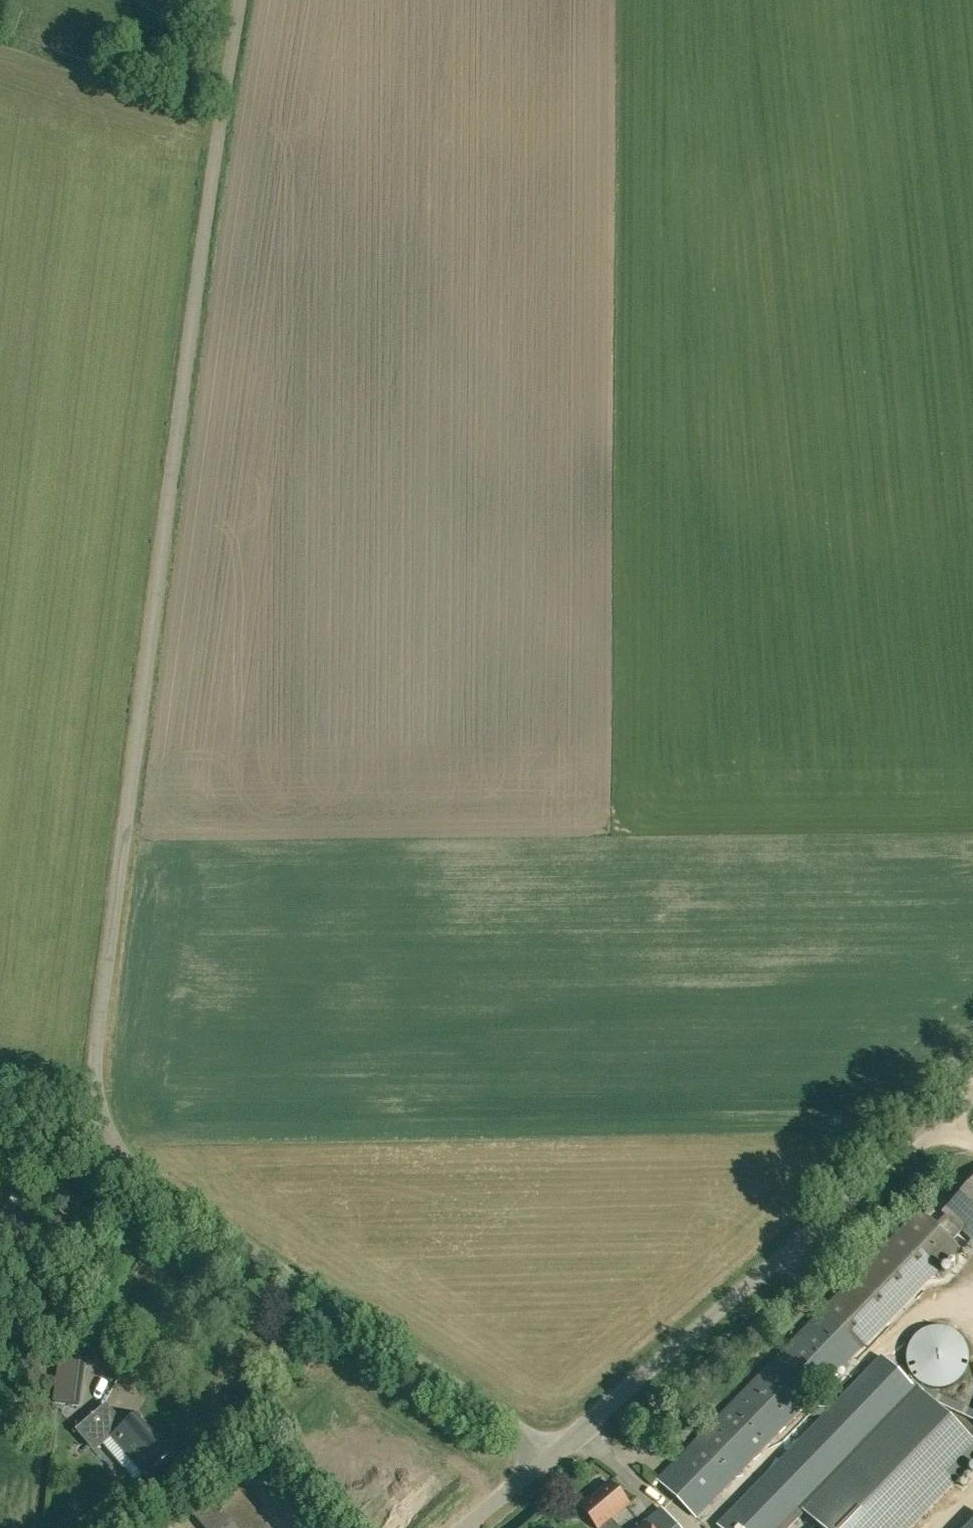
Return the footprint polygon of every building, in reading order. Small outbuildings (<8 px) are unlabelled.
[(697,1518),(959,1249),(950,1241),(960,1231),(972,1243),(972,1179),(941,1212),(944,1215),(934,1225),(918,1210),(656,1479),(697,1518)] [(10,1201),(25,1209),(29,1202),(13,1193),(10,1201)] [(923,1386),(935,1389),(946,1388),(957,1382),(965,1371),(968,1363),(967,1352),(964,1342),(958,1336),(952,1331),(939,1326),(927,1327),(917,1333),(912,1338),(906,1347),(905,1355),(905,1365),(908,1372),(913,1379),(916,1382),(923,1386)] [(84,1364),(60,1361),(55,1402),(79,1406),(84,1364)] [(823,1527),(917,1527),(972,1471),(972,1440),(920,1388),(802,1508),(823,1527)] [(113,1436),(144,1472),(169,1451),(138,1415),(126,1426),(106,1403),(75,1429),(88,1444),(113,1422),(120,1431),(113,1436)] [(203,1527),(270,1527),(229,1480),(190,1512),(203,1527)] [(611,1519),(628,1505),(608,1482),(582,1505),(601,1527),(618,1527),(611,1519)] [(661,1508),(637,1527),(678,1527),(661,1508)]
